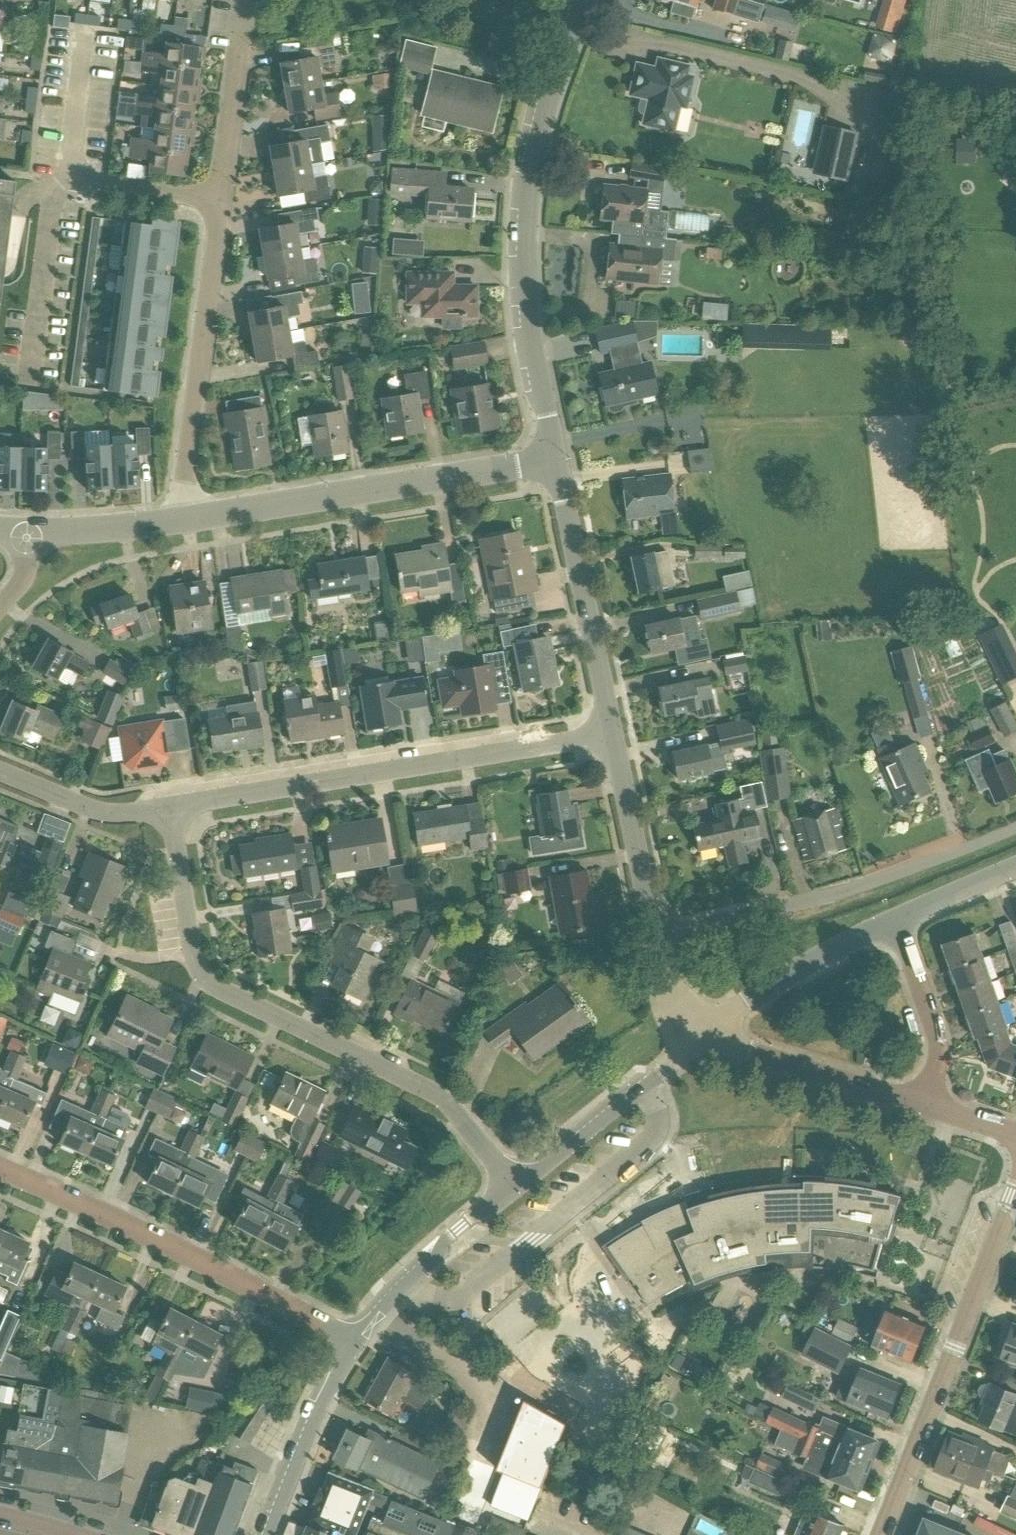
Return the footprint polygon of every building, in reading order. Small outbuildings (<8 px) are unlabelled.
[(674,0),(670,11),(691,18),(696,0),(673,0),(674,0)] [(739,0),(715,0),(712,9),(757,22),(762,6),(739,0)] [(880,28),(895,33),(904,0),(887,0),(880,28)] [(39,1),(38,14),(48,16),(50,3),(39,1)] [(782,11),(766,7),(762,22),(779,26),(782,11)] [(48,16),(38,14),(36,27),(46,28),(48,16)] [(85,25),(87,15),(75,14),(74,23),(85,25)] [(102,17),(87,15),(85,25),(100,27),(102,17)] [(117,29),(129,30),(130,21),(118,19),(117,29)] [(144,23),(130,21),(129,30),(143,32),(144,23)] [(172,35),(173,26),(161,25),(159,34),(172,35)] [(186,28),(173,26),(172,35),(185,37),(186,28)] [(143,52),(141,63),(198,70),(200,55),(203,52),(204,48),(184,45),(185,37),(172,35),(159,34),(158,43),(166,44),(165,55),(143,52)] [(776,58),(788,60),(792,43),(780,40),(776,58)] [(276,57),(301,53),(299,41),(274,45),(276,57)] [(279,64),(283,88),(320,82),(318,69),(331,67),(329,56),(332,55),(330,43),(302,48),(304,60),(279,64)] [(34,44),(32,57),(42,59),(44,45),(34,44)] [(404,52),(400,65),(428,72),(429,70),(432,59),(404,52)] [(42,59),(32,57),(31,70),(41,71),(42,59)] [(643,123),(668,129),(674,104),(665,102),(668,91),(682,94),(686,77),(680,75),(682,66),(650,58),(648,66),(637,63),(632,80),(636,82),(633,94),(641,96),(638,108),(639,110),(640,112),(642,113),(645,113),(643,123)] [(151,86),(198,92),(199,88),(196,84),(198,70),(141,63),(140,72),(152,74),(151,86)] [(499,87),(431,71),(421,113),(437,116),(489,129),(499,87)] [(885,84),(887,76),(867,72),(865,81),(885,84)] [(380,74),(380,88),(390,87),(389,73),(380,74)] [(117,75),(116,86),(133,87),(134,76),(117,75)] [(320,82),(283,88),(288,114),(313,110),(315,121),(341,116),(339,105),(337,94),(323,96),(320,82)] [(198,92),(151,86),(149,97),(137,95),(136,106),(192,113),(194,98),(198,95),(198,92)] [(29,87),(27,100),(37,102),(39,88),(29,87)] [(35,114),(37,102),(27,100),(25,113),(35,114)] [(192,113),(136,106),(134,116),(142,117),(141,128),(154,130),(192,135),(193,131),(190,128),(192,113)] [(331,141),(328,125),(291,131),(293,143),(268,147),(273,172),(308,165),(324,163),(321,143),(331,141)] [(856,134),(825,127),(819,154),(829,157),(825,176),(845,181),(856,134)] [(24,130),(22,143),(31,144),(33,131),(24,130)] [(130,149),(187,156),(188,141),(192,139),(192,135),(154,130),(153,141),(131,138),(130,149)] [(187,156),(130,149),(129,158),(150,161),(149,172),(187,177),(187,173),(185,170),(187,156)] [(629,179),(663,185),(666,168),(632,162),(629,179)] [(308,165),(273,172),(277,195),(301,191),(303,202),(328,198),(324,178),(310,180),(308,165)] [(388,193),(427,195),(425,216),(469,220),(471,191),(436,188),(438,173),(390,169),(388,193)] [(15,181),(0,179),(0,296),(15,181)] [(611,234),(619,234),(666,239),(669,211),(646,209),(648,190),(604,186),(601,218),(613,219),(611,234)] [(258,229),(262,255),(298,249),(296,236),(315,232),(313,220),(317,220),(316,208),(281,214),(282,225),(258,229)] [(93,217),(91,229),(99,231),(101,218),(93,217)] [(124,221),(102,391),(148,397),(170,227),(124,221)] [(99,231),(91,229),(90,241),(98,243),(99,231)] [(619,234),(618,246),(610,245),(607,277),(658,283),(660,260),(674,261),(676,240),(666,239),(619,234)] [(342,245),(348,260),(362,255),(357,240),(342,245)] [(96,255),(98,243),(90,241),(88,254),(96,255)] [(298,249),(262,255),(266,278),(291,274),(293,286),(319,282),(316,261),(301,263),(298,249)] [(95,267),(96,255),(88,254),(86,266),(95,267)] [(363,262),(363,272),(375,273),(376,263),(363,262)] [(93,279),(95,267),(86,266),(85,278),(93,279)] [(406,273),(406,303),(427,302),(428,316),(475,315),(475,286),(452,286),(451,273),(406,273)] [(92,291),(93,279),(85,278),(83,290),(92,291)] [(90,303),(92,291),(83,290),(82,302),(90,303)] [(248,313),(252,338),(287,332),(285,317),(299,315),(297,304),(302,304),(300,292),(270,297),(272,309),(248,313)] [(587,302),(589,313),(610,310),(608,299),(587,302)] [(88,315),(90,303),(82,302),(80,314),(88,315)] [(701,317),(721,320),(723,306),(702,304),(701,317)] [(87,327),(88,315),(80,314),(78,326),(87,327)] [(610,353),(638,346),(631,320),(594,328),(600,355),(610,353)] [(85,339),(87,327),(78,326),(77,338),(85,339)] [(287,332),(252,338),(256,362),(291,356),(294,370),(318,366),(315,352),(305,354),(303,342),(289,344),(287,332)] [(83,351),(85,339),(77,338),(75,350),(83,351)] [(450,347),(454,369),(485,363),(481,342),(450,347)] [(642,364),(638,346),(610,353),(614,370),(599,374),(608,410),(612,412),(619,411),(622,407),(621,402),(657,393),(650,362),(642,364)] [(82,363),(83,351),(75,350),(74,362),(82,363)] [(80,376),(82,363),(74,362),(72,374),(80,376)] [(334,371),(338,401),(352,398),(347,369),(334,371)] [(413,394),(415,401),(429,398),(424,370),(402,374),(406,395),(413,394)] [(70,387),(79,388),(80,376),(72,374),(70,387)] [(233,398),(271,392),(268,375),(230,381),(233,398)] [(451,390),(459,433),(498,427),(495,409),(491,409),(487,384),(451,390)] [(47,408),(48,394),(22,391),(22,408),(47,408)] [(413,394),(406,395),(378,400),(384,439),(420,432),(415,401),(413,394)] [(246,397),(248,410),(223,414),(225,430),(230,429),(237,469),(267,464),(260,424),(266,423),(263,407),(261,408),(259,395),(246,397)] [(308,417),(310,429),(311,429),(316,457),(346,452),(340,412),(308,417)] [(110,445),(112,488),(138,487),(137,456),(150,455),(148,428),(135,429),(136,444),(110,445)] [(85,459),(86,490),(112,488),(110,445),(84,446),(83,431),(70,432),(71,459),(85,459)] [(20,491),(46,491),(47,460),(60,460),(60,433),(47,433),(46,448),(21,447),(20,491)] [(20,491),(21,447),(0,447),(0,491),(20,491)] [(622,479),(626,519),(674,513),(669,473),(622,479)] [(486,539),(494,578),(488,579),(492,599),(536,590),(527,546),(521,548),(518,532),(486,539)] [(462,578),(449,580),(443,545),(429,547),(430,552),(395,557),(401,592),(419,589),(420,595),(450,590),(453,603),(466,601),(462,578)] [(695,558),(721,558),(721,546),(695,546),(695,558)] [(725,558),(744,558),(744,547),(725,547),(725,558)] [(631,556),(639,593),(660,589),(660,588),(675,585),(668,551),(652,554),(652,552),(631,556)] [(309,581),(311,596),(323,594),(324,597),(369,590),(363,558),(318,565),(321,579),(309,581)] [(232,579),(237,614),(270,609),(271,617),(289,614),(282,571),(232,579)] [(171,587),(177,631),(211,626),(205,583),(171,587)] [(756,604),(752,589),(735,593),(739,608),(756,604)] [(698,601),(703,620),(739,612),(739,608),(735,593),(698,601)] [(92,608),(97,624),(107,620),(109,627),(130,620),(135,636),(149,631),(143,612),(137,614),(130,594),(101,604),(92,608)] [(481,643),(498,640),(495,616),(477,619),(481,643)] [(645,626),(652,653),(684,646),(681,631),(697,627),(695,616),(678,620),(678,618),(645,626)] [(376,622),(378,638),(391,636),(388,620),(376,622)] [(241,625),(224,628),(227,645),(245,653),(241,625)] [(950,627),(938,630),(944,652),(956,649),(950,627)] [(515,628),(500,631),(503,647),(514,645),(523,690),(557,683),(547,637),(518,643),(515,628)] [(980,638),(1002,683),(1015,676),(1015,665),(999,629),(980,638)] [(137,641),(151,636),(149,631),(135,636),(137,641)] [(439,660),(435,634),(422,636),(426,662),(439,660)] [(33,666),(57,680),(64,666),(82,676),(89,663),(71,653),(71,652),(48,639),(33,666)] [(915,718),(928,715),(918,678),(922,677),(913,645),(891,651),(900,683),(905,682),(915,718)] [(347,685),(340,649),(328,651),(327,651),(333,688),(347,685)] [(496,705),(492,683),(508,680),(503,652),(482,656),(484,669),(455,674),(456,678),(438,681),(442,707),(460,704),(461,713),(491,709),(490,706),(496,705)] [(723,658),(725,675),(746,671),(743,654),(723,658)] [(105,673),(123,683),(125,684),(132,672),(109,660),(103,672),(105,673)] [(266,687),(261,661),(249,663),(254,690),(266,687)] [(360,686),(367,729),(399,724),(396,708),(426,703),(422,678),(392,683),(392,681),(360,686)] [(659,688),(665,715),(697,708),(694,693),(710,690),(708,679),(692,682),(692,681),(659,688)] [(343,732),(337,700),(315,704),(313,694),(284,698),(286,711),(285,712),(290,741),(343,732)] [(168,699),(169,709),(183,707),(181,697),(168,699)] [(1,730),(24,740),(28,729),(52,739),(62,716),(37,705),(35,712),(12,702),(1,730)] [(227,716),(208,719),(213,751),(245,746),(245,748),(262,745),(255,702),(225,706),(227,716)] [(1006,737),(1015,732),(1015,723),(1007,704),(993,711),(1006,737)] [(981,790),(992,785),(999,801),(1015,793),(1015,770),(1011,759),(1010,759),(1006,749),(992,755),(988,745),(997,742),(984,715),(967,723),(972,734),(970,735),(977,750),(978,749),(981,754),(968,760),(981,790)] [(103,748),(111,729),(82,717),(79,725),(87,728),(82,739),(103,748)] [(122,729),(128,763),(133,767),(162,762),(166,756),(165,752),(189,748),(185,718),(122,729)] [(673,752),(679,779),(711,772),(708,757),(733,752),(732,747),(756,741),(752,721),(727,727),(730,740),(673,752)] [(879,749),(883,759),(881,759),(901,804),(932,791),(920,763),(924,761),(916,744),(899,751),(895,742),(879,749)] [(766,799),(790,796),(783,746),(759,749),(766,799)] [(762,783),(740,788),(743,799),(716,804),(719,819),(692,825),(698,850),(724,845),(728,866),(746,862),(741,841),(760,837),(754,810),(767,807),(762,783)] [(574,812),(576,812),(575,804),(569,805),(566,790),(536,794),(543,836),(530,838),(532,854),(581,846),(579,829),(577,829),(574,812)] [(471,850),(487,848),(482,820),(468,822),(466,806),(412,814),(417,846),(469,838),(471,850)] [(794,820),(806,861),(845,849),(833,808),(794,820)] [(19,827),(0,819),(0,851),(11,856),(16,844),(13,842),(19,827)] [(326,828),(332,871),(386,863),(380,824),(360,827),(360,831),(351,832),(349,825),(326,828)] [(231,857),(234,874),(243,873),(244,876),(295,868),(290,835),(269,838),(270,842),(239,847),(240,855),(231,857)] [(38,862),(37,866),(52,873),(54,869),(62,847),(63,844),(47,838),(41,854),(38,862)] [(7,866),(11,856),(0,851),(0,863),(7,866)] [(74,906),(102,917),(111,893),(116,895),(126,869),(89,854),(80,875),(85,877),(74,906)] [(300,870),(304,892),(323,889),(319,867),(300,870)] [(502,873),(505,894),(531,889),(528,869),(502,873)] [(549,878),(559,934),(596,927),(586,871),(549,878)] [(365,876),(366,894),(385,892),(384,874),(365,876)] [(410,886),(391,889),(395,914),(414,911),(410,886)] [(325,906),(323,889),(304,892),(292,894),(295,911),(325,906)] [(45,911),(63,918),(70,898),(52,891),(45,911)] [(3,906),(33,918),(39,904),(9,892),(3,906)] [(252,913),(259,957),(290,952),(284,908),(252,913)] [(0,915),(0,926),(20,934),(26,920),(2,910),(0,915)] [(315,917),(318,932),(335,929),(332,914),(315,917)] [(371,926),(383,924),(382,916),(370,918),(371,926)] [(1009,949),(1015,946),(1015,933),(1012,921),(1000,925),(1009,949)] [(329,959),(343,966),(334,985),(347,991),(349,987),(365,995),(379,966),(362,958),(372,939),(345,926),(329,959)] [(438,936),(423,929),(411,954),(425,961),(438,936)] [(37,990),(51,996),(47,1004),(75,1015),(80,1002),(81,1002),(90,978),(85,976),(90,963),(71,955),(77,940),(51,930),(45,946),(52,949),(37,990)] [(944,945),(952,968),(985,957),(976,934),(944,945)] [(502,971),(511,983),(524,974),(512,957),(502,964),(506,969),(502,971)] [(993,980),(985,957),(952,968),(961,992),(993,980)] [(961,992),(969,1014),(1001,1003),(993,980),(961,992)] [(394,1014),(411,1023),(414,1018),(442,1032),(457,1003),(410,981),(394,1014)] [(506,1019),(515,1031),(519,1028),(534,1050),(567,1026),(571,1031),(587,1019),(561,983),(528,1007),(526,1004),(506,1019)] [(111,1029),(135,1040),(132,1045),(144,1051),(139,1061),(161,1073),(173,1047),(160,1041),(171,1020),(143,1006),(144,1005),(128,996),(111,1029)] [(1001,1003),(969,1014),(977,1037),(979,1037),(1007,1026),(1009,1026),(1001,1003)] [(1015,1077),(1015,1045),(1014,1045),(1007,1026),(979,1037),(988,1063),(994,1061),(997,1070),(1015,1077)] [(62,1043),(78,1051),(84,1036),(68,1029),(62,1043)] [(237,1088),(253,1057),(209,1035),(193,1067),(237,1088)] [(45,1063),(68,1073),(75,1055),(53,1045),(45,1063)] [(6,1063),(21,1069),(26,1057),(11,1050),(6,1063)] [(72,1073),(88,1079),(95,1062),(79,1056),(72,1073)] [(6,1063),(3,1070),(0,1069),(0,1106),(12,1078),(17,1080),(21,1069),(6,1063)] [(271,1103),(296,1115),(291,1128),(290,1133),(291,1137),(299,1143),(294,1153),(309,1161),(326,1126),(311,1119),(324,1092),(286,1073),(271,1103)] [(0,1106),(0,1116),(23,1126),(34,1100),(43,1104),(47,1093),(17,1080),(12,1078),(0,1106)] [(144,1107),(156,1113),(164,1094),(153,1088),(144,1107)] [(97,1101),(110,1107),(116,1095),(102,1089),(97,1101)] [(235,1126),(249,1098),(236,1092),(222,1120),(235,1126)] [(164,1094),(156,1113),(168,1119),(177,1100),(164,1094)] [(110,1107),(97,1101),(92,1113),(61,1099),(50,1126),(64,1132),(60,1142),(85,1153),(96,1127),(97,1127),(102,1117),(106,1118),(110,1107)] [(340,1136),(391,1161),(406,1131),(354,1106),(340,1136)] [(96,1127),(85,1153),(111,1164),(127,1127),(106,1118),(102,1117),(97,1127),(96,1127)] [(184,1142),(198,1149),(204,1137),(190,1130),(184,1142)] [(233,1150),(244,1155),(253,1137),(242,1131),(233,1150)] [(253,1137),(244,1155),(257,1161),(266,1143),(253,1137)] [(147,1182),(172,1194),(189,1158),(193,1160),(194,1159),(198,1149),(184,1142),(180,1151),(156,1139),(149,1154),(158,1158),(147,1182)] [(312,1164),(327,1172),(338,1150),(323,1142),(312,1164)] [(189,1158),(172,1194),(198,1206),(203,1195),(215,1201),(228,1174),(194,1159),(193,1160),(189,1158)] [(273,1186),(287,1194),(293,1182),(294,1181),(279,1174),(273,1186)] [(696,1284),(713,1278),(725,1274),(737,1270),(748,1268),(767,1264),(781,1263),(793,1262),(810,1261),(809,1266),(799,1266),(789,1266),(789,1268),(811,1268),(826,1269),(845,1271),(866,1275),(877,1278),(878,1277),(874,1276),(884,1238),(888,1239),(887,1240),(889,1240),(891,1231),(894,1222),(889,1220),(894,1202),(900,1204),(902,1196),(889,1192),(876,1189),(878,1183),(865,1181),(847,1178),(836,1177),(825,1176),(795,1175),(795,1177),(827,1177),(826,1182),(805,1181),(806,1188),(780,1189),(769,1190),(747,1193),(739,1195),(709,1202),(707,1195),(695,1199),(678,1205),(672,1207),(658,1213),(642,1221),(645,1225),(636,1230),(628,1234),(619,1241),(609,1247),(629,1276),(650,1305),(661,1298),(674,1291),(685,1285),(696,1280),(696,1284)] [(338,1202),(348,1185),(337,1179),(327,1196),(338,1202)] [(281,1205),(282,1203),(287,1194),(273,1186),(267,1197),(270,1198),(269,1200),(244,1187),(232,1209),(240,1213),(234,1225),(259,1237),(277,1203),(281,1205)] [(277,1203),(259,1237),(285,1251),(297,1227),(304,1214),(282,1203),(281,1205),(277,1203)] [(8,1277),(6,1280),(16,1285),(29,1258),(22,1255),(28,1241),(2,1229),(0,1234),(0,1273),(8,1277)] [(72,1305),(66,1318),(80,1325),(86,1313),(82,1311),(87,1300),(99,1274),(74,1262),(68,1275),(58,1270),(47,1294),(72,1305)] [(99,1274),(88,1299),(102,1306),(96,1320),(118,1330),(124,1316),(113,1311),(125,1286),(99,1274)] [(166,1351),(161,1363),(176,1370),(182,1359),(177,1357),(183,1346),(195,1321),(170,1308),(152,1344),(166,1351)] [(22,1316),(7,1309),(0,1326),(0,1360),(2,1361),(22,1316)] [(874,1347),(912,1362),(926,1326),(888,1310),(874,1347)] [(66,1318),(60,1329),(68,1333),(58,1356),(64,1359),(80,1325),(66,1318)] [(833,1332),(852,1342),(856,1333),(857,1330),(839,1320),(833,1332)] [(220,1334),(195,1321),(183,1346),(177,1357),(182,1359),(176,1370),(175,1372),(204,1377),(213,1359),(209,1357),(220,1334)] [(1014,1324),(1001,1360),(1015,1365),(1015,1325),(1014,1324)] [(68,1333),(60,1329),(50,1352),(58,1356),(68,1333)] [(852,1347),(816,1329),(804,1354),(840,1372),(852,1347)] [(367,1399),(395,1414),(401,1403),(419,1413),(425,1403),(407,1393),(418,1374),(389,1359),(367,1399)] [(683,1371),(691,1376),(697,1364),(689,1359),(683,1371)] [(155,1374),(157,1375),(165,1379),(170,1382),(175,1372),(176,1370),(161,1363),(155,1374)] [(858,1379),(847,1375),(838,1398),(889,1419),(902,1385),(862,1369),(858,1379)] [(165,1379),(157,1375),(146,1398),(154,1402),(165,1379)] [(0,1387),(0,1406),(19,1410),(24,1385),(24,1383),(3,1379),(1,1379),(0,1387)] [(981,1420),(1015,1435),(1015,1395),(991,1384),(987,1384),(983,1385),(980,1387),(979,1391),(979,1395),(981,1398),(984,1400),(988,1402),(981,1420)] [(59,1490),(76,1396),(61,1394),(61,1391),(24,1385),(19,1410),(50,1416),(48,1426),(54,1427),(52,1438),(7,1430),(5,1445),(3,1445),(0,1460),(0,1480),(59,1490)] [(187,1406),(210,1411),(213,1392),(191,1388),(187,1406)] [(803,1392),(797,1405),(814,1414),(821,1400),(803,1392)] [(76,1396),(59,1490),(115,1501),(132,1407),(76,1396)] [(230,1432),(248,1444),(271,1409),(252,1397),(230,1432)] [(544,1410),(531,1402),(526,1400),(499,1469),(543,1486),(568,1423),(544,1410)] [(830,1449),(870,1465),(879,1443),(825,1421),(822,1427),(818,1426),(816,1428),(805,1424),(774,1409),(768,1421),(801,1438),(830,1449)] [(337,1457),(359,1468),(360,1467),(423,1497),(439,1463),(371,1431),(367,1439),(349,1431),(337,1457)] [(968,1461),(986,1468),(1004,1475),(1011,1456),(950,1433),(943,1450),(969,1459),(968,1461)] [(830,1449),(801,1438),(795,1452),(809,1458),(806,1467),(860,1489),(870,1465),(830,1449)] [(969,1459),(943,1450),(935,1470),(979,1486),(986,1468),(968,1461),(969,1459)] [(758,1467),(784,1478),(789,1467),(763,1455),(758,1467)] [(200,1481),(210,1484),(215,1470),(216,1467),(207,1463),(200,1481)] [(757,1468),(751,1483),(782,1496),(788,1482),(757,1468)] [(210,1484),(191,1534),(232,1534),(248,1492),(254,1477),(232,1469),(230,1476),(215,1470),(210,1484)] [(318,1497),(364,1515),(374,1491),(330,1473),(323,1491),(321,1490),(318,1497)] [(178,1534),(191,1534),(210,1484),(190,1477),(184,1481),(175,1478),(169,1483),(152,1525),(178,1534)] [(517,1519),(520,1512),(510,1508),(514,1500),(501,1495),(495,1511),(517,1519)] [(1009,1495),(1004,1506),(1015,1512),(1012,1518),(1015,1520),(1015,1499),(1009,1495)] [(318,1497),(316,1502),(318,1503),(311,1520),(316,1522),(314,1529),(331,1534),(356,1534),(364,1515),(318,1497)] [(366,1534),(453,1534),(457,1526),(412,1507),(393,1499),(384,1522),(373,1518),(366,1534)] [(795,1534),(841,1534),(844,1526),(815,1514),(815,1516),(805,1512),(795,1534)] [(490,1534),(522,1534),(524,1531),(493,1518),(486,1534),(490,1534)] [(926,1519),(919,1534),(966,1534),(926,1519)] [(475,1530),(468,1527),(459,1523),(454,1534),(473,1534),(475,1530)] [(638,1530),(627,1525),(623,1534),(636,1534),(638,1530)] [(314,1529),(309,1527),(306,1534),(331,1534),(314,1529)]
